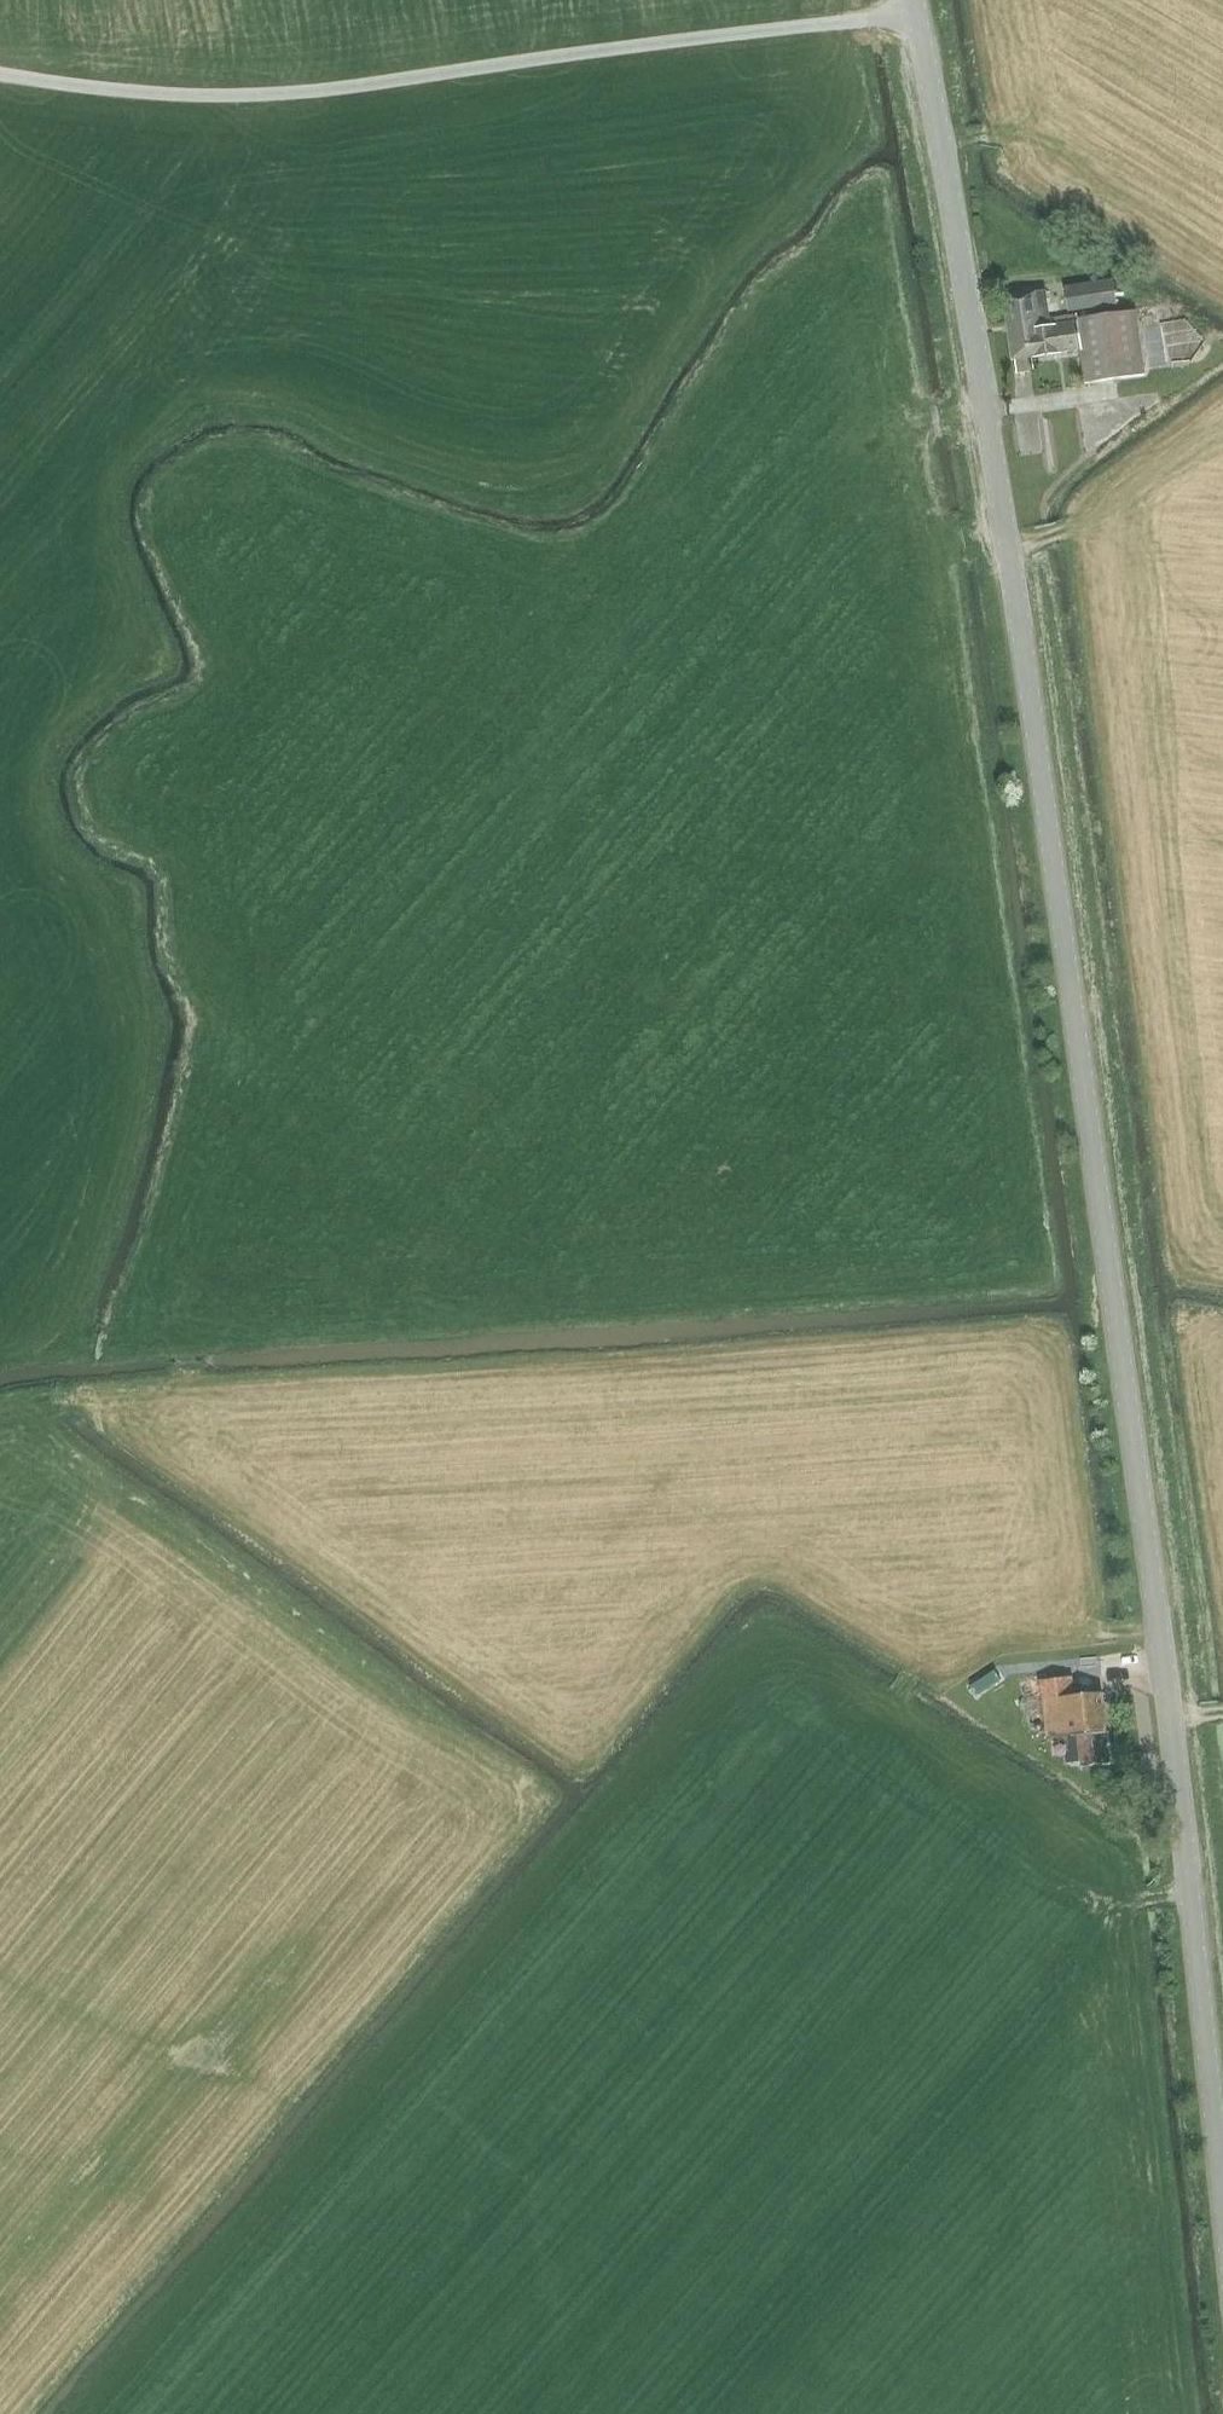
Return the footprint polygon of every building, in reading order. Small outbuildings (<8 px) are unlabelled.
[(1113,278),(1064,285),(1067,309),(1116,302),(1113,278)] [(1050,317),(1046,288),(1003,294),(1007,323),(1050,317)] [(1050,317),(1007,323),(1013,357),(1015,357),(1017,370),(1034,368),(1032,354),(1082,347),(1087,381),(1146,373),(1136,307),(1077,316),(1077,313),(1051,316),(1050,317)] [(1075,1695),(1073,1675),(1041,1679),(1047,1737),(1067,1735),(1070,1760),(1081,1759),(1081,1766),(1109,1762),(1102,1692),(1075,1695)]
